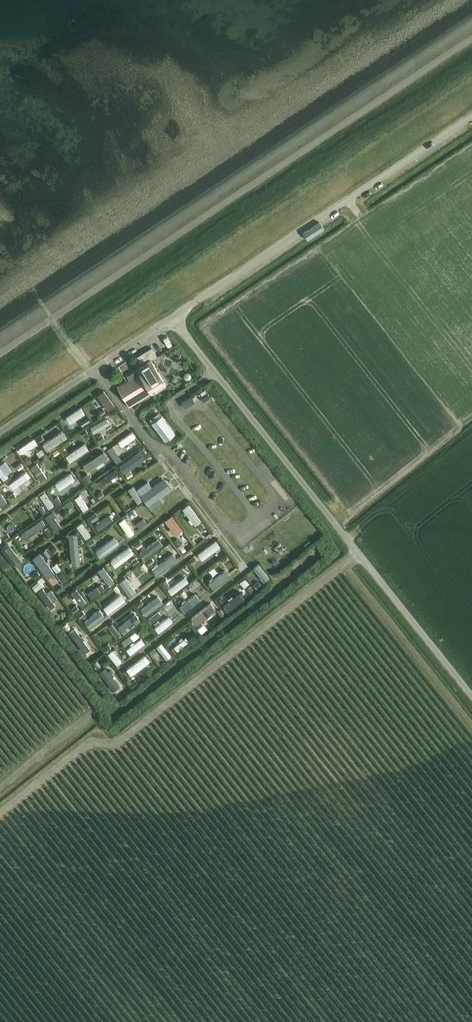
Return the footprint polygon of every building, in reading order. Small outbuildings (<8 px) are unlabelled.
[(168,327),(158,333),(162,340),(172,334),(168,327)] [(165,384),(160,375),(151,360),(157,357),(151,347),(135,357),(140,365),(136,368),(139,374),(117,387),(129,406),(165,384)] [(168,355),(168,362),(180,363),(181,350),(163,349),(162,354),(168,355)] [(185,372),(190,375),(194,370),(188,366),(185,372)] [(106,385),(100,390),(113,406),(119,400),(106,385)] [(182,402),(184,407),(195,401),(192,396),(182,402)] [(82,400),(66,411),(71,419),(88,409),(82,400)] [(110,413),(92,420),(95,427),(113,420),(110,413)] [(165,440),(174,433),(161,416),(152,423),(165,440)] [(119,435),(125,442),(138,431),(133,424),(119,435)] [(66,425),(46,438),(50,445),(71,432),(66,425)] [(24,447),(40,441),(38,433),(21,439),(24,447)] [(73,458),(92,443),(86,436),(68,451),(73,458)] [(119,456),(129,471),(135,468),(133,464),(149,454),(142,442),(119,456)] [(103,443),(81,461),(87,470),(110,452),(103,443)] [(6,460),(18,452),(15,447),(3,455),(6,460)] [(0,458),(0,467),(5,477),(11,473),(2,457),(0,458)] [(40,457),(33,462),(43,475),(49,470),(40,457)] [(101,476),(107,483),(123,469),(117,462),(101,476)] [(5,482),(7,484),(12,480),(17,485),(34,471),(28,464),(5,482)] [(73,466),(56,476),(62,485),(78,476),(73,466)] [(170,489),(162,479),(151,487),(147,481),(136,489),(148,505),(170,489)] [(50,484),(55,490),(59,485),(54,480),(50,484)] [(0,501),(8,497),(1,483),(0,483),(0,500),(0,501)] [(84,488),(90,494),(94,490),(88,484),(84,488)] [(50,504),(56,501),(49,486),(42,489),(50,504)] [(83,489),(76,494),(85,507),(92,502),(83,489)] [(193,497),(185,501),(200,528),(208,524),(193,497)] [(32,507),(24,501),(21,505),(17,502),(12,507),(23,516),(32,507)] [(49,511),(58,526),(65,522),(55,507),(49,511)] [(104,525),(116,516),(111,509),(99,518),(104,525)] [(178,530),(186,525),(176,509),(168,514),(178,530)] [(22,523),(26,532),(50,522),(46,513),(22,523)] [(128,514),(121,517),(129,531),(135,528),(128,514)] [(85,516),(79,519),(87,534),(93,531),(85,516)] [(70,561),(81,561),(81,529),(69,529),(69,540),(62,540),(62,545),(70,545),(70,561)] [(147,541),(140,534),(135,539),(149,553),(165,537),(158,530),(147,541)] [(102,554),(109,550),(99,532),(93,536),(102,554)] [(219,535),(199,546),(204,554),(223,543),(219,535)] [(16,561),(21,557),(9,539),(4,543),(16,561)] [(110,554),(116,563),(137,549),(131,540),(110,554)] [(160,571),(180,553),(173,545),(153,563),(160,571)] [(43,548),(36,552),(55,580),(62,575),(43,548)] [(112,582),(118,578),(105,560),(99,565),(112,582)] [(227,562),(210,575),(217,585),(235,572),(227,562)] [(100,570),(88,576),(95,590),(102,586),(99,582),(104,579),(100,570)] [(193,575),(205,591),(212,585),(200,570),(193,575)] [(173,589),(191,578),(187,571),(169,581),(173,589)] [(127,573),(122,576),(131,589),(136,585),(127,573)] [(254,579),(249,583),(253,589),(258,585),(254,579)] [(87,597),(76,583),(70,588),(78,597),(72,601),(76,606),(87,597)] [(111,609),(128,594),(122,586),(104,601),(111,609)] [(243,586),(232,594),(232,595),(226,600),(232,607),(249,593),(243,586)] [(197,587),(183,601),(189,607),(203,593),(197,587)] [(160,589),(142,602),(149,611),(166,598),(160,589)] [(172,594),(166,598),(174,609),(179,604),(172,594)] [(198,620),(220,606),(213,596),(192,610),(198,620)] [(92,623),(109,610),(103,602),(86,615),(92,623)] [(152,614),(161,627),(176,617),(170,609),(162,615),(158,609),(152,614)] [(120,622),(125,629),(139,618),(134,611),(120,622)] [(109,636),(116,634),(113,622),(106,624),(109,636)] [(180,646),(192,635),(185,628),(174,638),(180,646)] [(132,649),(148,639),(145,633),(128,643),(132,649)] [(169,656),(174,651),(162,637),(157,642),(169,656)] [(111,648),(119,660),(125,656),(116,644),(111,648)] [(133,671),(153,657),(147,648),(127,661),(133,671)] [(116,687),(122,683),(110,663),(104,667),(116,687)]
